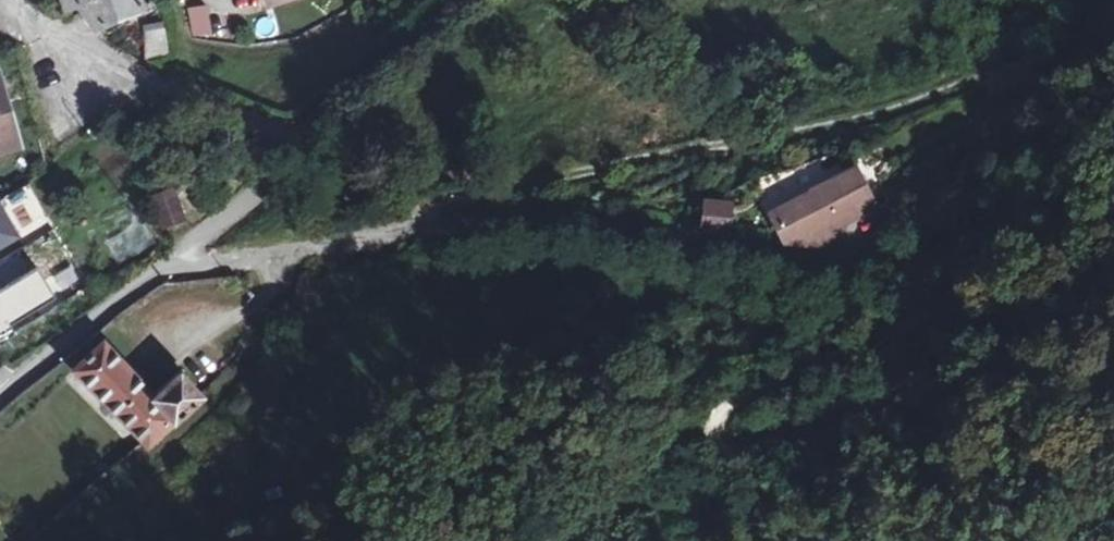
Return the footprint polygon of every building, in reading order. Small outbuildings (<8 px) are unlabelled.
[(61,13),(78,7),(95,30),(140,10),(138,0),(57,0),(61,13)] [(208,4),(185,9),(191,40),(214,35),(208,4)] [(146,63),(167,56),(162,24),(146,26),(146,63)] [(0,82),(0,151),(17,146),(0,82)] [(172,179),(145,188),(158,223),(185,214),(172,179)] [(795,245),(819,250),(848,243),(845,234),(893,219),(880,181),(784,213),(795,245)] [(694,208),(701,227),(707,229),(733,221),(722,197),(694,208)] [(0,208),(0,245),(16,236),(0,208)] [(32,266),(0,287),(0,339),(12,331),(6,322),(50,294),(32,266)] [(87,382),(168,465),(200,432),(193,427),(216,404),(195,383),(173,405),(119,351),(87,382)]
